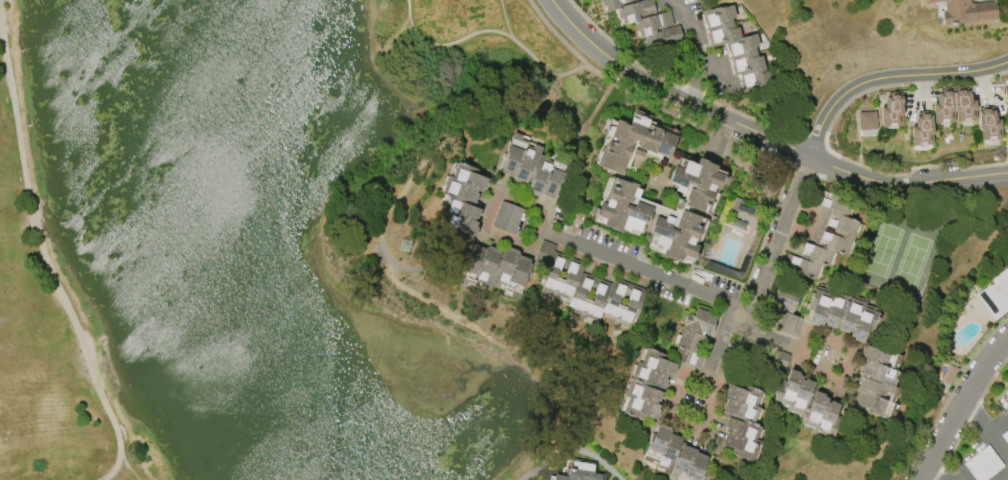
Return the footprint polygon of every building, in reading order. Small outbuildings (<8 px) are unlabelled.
[(602,5),(601,0),(639,0),(652,0),(656,14),(669,11),(673,25),(655,30),(656,31),(660,30),(679,25),(683,40),(664,45),(665,48),(650,52),(648,46),(646,46),(643,37),(640,38),(638,31),(636,31),(633,22),(623,24),(621,18),(619,18),(617,9),(606,12),(605,4),(602,5)] [(927,3),(927,0),(970,0),(970,3),(994,0),(995,5),(996,5),(997,13),(996,14),(997,18),(943,25),(943,22),(942,22),(941,14),(942,14),(942,12),(945,11),(944,1),(927,3)] [(701,12),(719,7),(719,8),(732,5),(735,17),(732,18),(734,28),(738,27),(741,37),(756,33),(759,45),(754,47),(757,57),(762,55),(766,72),(770,71),(774,83),(765,85),(766,86),(742,92),(739,80),(740,80),(739,74),(734,76),(731,65),(732,65),(729,52),(727,52),(725,43),(710,47),(707,36),(709,36),(705,23),(704,23),(701,12)] [(952,89),(956,88),(956,90),(963,90),(963,88),(967,88),(967,90),(969,90),(969,93),(970,93),(971,100),(975,100),(977,120),(955,122),(955,111),(954,111),(952,89)] [(952,89),(950,89),(950,90),(943,91),(943,90),(939,90),(939,93),(937,93),(937,96),(936,96),(937,103),(932,103),(933,123),(954,122),(954,111),(952,89)] [(902,126),(881,127),(880,107),(884,107),(884,100),(885,100),(885,97),(886,97),(886,93),(890,93),(890,95),(896,95),(896,93),(901,93),(901,95),(902,95),(903,103),(902,103),(903,115),(901,115),(902,126)] [(1001,139),(980,140),(980,130),(979,130),(977,107),(981,107),(981,109),(987,108),(987,107),(992,107),(992,110),(994,110),(994,112),(995,112),(996,119),(1000,118),(1001,139)] [(859,130),(857,112),(875,111),(876,129),(859,130)] [(932,144),(912,146),(910,125),(914,125),(914,119),(915,119),(915,116),(917,116),(916,112),(920,112),(921,114),(926,113),(926,112),(931,111),(933,134),(931,134),(932,144)] [(597,165),(602,153),(599,152),(601,146),(605,147),(609,136),(600,133),(601,130),(604,131),(609,118),(611,119),(609,125),(614,127),(617,119),(629,123),(633,112),(642,115),(641,117),(649,120),(645,130),(649,132),(651,125),(659,128),(661,125),(666,127),(665,130),(677,134),(668,158),(655,153),(654,154),(638,147),(638,146),(637,146),(638,141),(634,140),(633,143),(634,144),(627,161),(622,174),(597,165)] [(500,166),(513,132),(522,135),(520,139),(527,141),(526,145),(532,147),(533,143),(542,146),(539,154),(546,157),(546,159),(551,161),(552,157),(569,164),(557,195),(555,195),(553,198),(541,193),(540,195),(539,195),(538,196),(528,193),(529,191),(527,190),(530,183),(527,182),(525,185),(513,180),(513,179),(512,178),(513,176),(501,171),(502,167),(500,166)] [(697,157),(711,162),(710,163),(717,166),(715,171),(730,177),(727,185),(722,182),(719,189),(716,188),(708,211),(710,212),(709,215),(687,206),(685,211),(707,219),(706,222),(704,221),(695,244),(698,245),(693,259),(683,255),(681,261),(675,259),(674,260),(662,255),(664,249),(654,245),(657,236),(652,235),(649,243),(646,242),(649,234),(648,233),(655,215),(664,219),(665,215),(652,210),(646,225),(645,225),(642,233),(629,228),(628,232),(623,230),(622,233),(610,228),(610,227),(603,224),(605,219),(589,213),(591,206),(598,208),(600,201),(603,202),(612,179),(610,178),(611,175),(626,181),(626,180),(638,184),(637,188),(641,189),(638,197),(674,211),(675,209),(673,208),(677,197),(678,197),(680,192),(674,190),(676,186),(667,183),(674,164),(674,165),(678,156),(695,163),(697,157)] [(457,161),(477,169),(475,174),(488,178),(484,188),(482,187),(480,192),(477,190),(476,193),(478,193),(474,203),(470,202),(469,204),(480,209),(477,218),(475,217),(474,221),(477,222),(475,226),(477,227),(474,236),(460,231),(458,235),(440,228),(445,214),(441,212),(443,206),(445,207),(449,196),(441,193),(446,180),(445,180),(447,174),(451,176),(457,161)] [(814,203),(819,189),(852,201),(847,217),(859,221),(854,235),(852,242),(851,242),(846,255),(835,251),(834,253),(833,253),(828,267),(822,264),(821,266),(820,266),(814,280),(782,268),(787,253),(794,256),(800,239),(812,244),(826,207),(814,203)] [(735,197),(760,207),(756,218),(730,208),(735,197)] [(523,209),(513,235),(491,226),(501,200),(523,209)] [(743,228),(731,224),(733,217),(746,222),(743,228)] [(545,266),(533,261),(541,240),(555,245),(553,251),(584,263),(580,272),(611,283),(613,277),(646,290),(635,318),(632,316),(628,326),(617,321),(616,325),(612,324),(614,320),(603,316),(604,313),(602,312),(599,318),(595,316),(594,320),(584,316),(583,319),(579,317),(579,315),(569,311),(570,307),(567,305),(570,296),(568,295),(566,299),(555,295),(554,297),(550,296),(551,293),(541,289),(545,280),(540,278),(545,266)] [(471,243),(486,248),(486,246),(488,247),(489,245),(499,249),(499,250),(501,251),(499,255),(502,256),(505,247),(507,248),(508,246),(518,250),(518,252),(520,252),(519,254),(531,259),(529,262),(532,263),(518,298),(510,295),(511,292),(504,289),(506,285),(499,283),(498,286),(491,284),(489,289),(480,286),(482,282),(475,280),(474,283),(467,280),(465,285),(456,282),(471,243)] [(983,286),(1007,267),(1007,309),(994,320),(975,295),(984,288),(983,286)] [(795,337),(768,327),(775,308),(780,310),(781,308),(772,304),(775,294),(774,293),(776,287),(778,287),(778,285),(799,293),(793,312),(791,311),(790,314),(802,318),(795,337)] [(879,313),(871,333),(866,331),(861,343),(853,339),(853,338),(849,336),(849,334),(837,329),(838,328),(835,327),(834,328),(824,325),(825,323),(823,322),(821,325),(817,324),(816,326),(807,323),(811,311),(806,309),(814,288),(829,293),(830,289),(846,296),(847,293),(850,294),(849,297),(865,303),(864,307),(879,313)] [(698,368),(678,361),(681,352),(676,350),(677,347),(675,346),(687,313),(693,315),(696,307),(717,315),(713,324),(715,324),(711,335),(703,332),(702,334),(704,335),(697,353),(703,355),(698,368)] [(865,344),(881,351),(882,348),(901,356),(898,364),(895,364),(893,369),(897,371),(894,378),(897,379),(894,386),(899,388),(895,397),(893,396),(891,402),(895,404),(892,410),(895,411),(891,421),(860,409),(861,407),(856,405),(857,403),(855,402),(859,392),(857,391),(862,378),(859,377),(861,373),(858,372),(863,360),(859,358),(860,357),(858,356),(862,346),(864,346),(865,344)] [(642,420),(622,412),(628,397),(624,396),(630,379),(628,379),(629,377),(631,377),(637,361),(640,363),(646,347),(666,355),(664,359),(677,365),(674,373),(672,372),(670,378),(666,376),(665,379),(667,379),(663,389),(654,386),(653,389),(662,392),(659,401),(656,401),(655,403),(659,404),(657,409),(660,410),(656,420),(644,415),(642,420)] [(776,349),(790,354),(784,371),(770,366),(776,349)] [(832,438),(811,431),(813,427),(800,422),(802,414),(786,409),(787,405),(772,400),(780,378),(785,380),(789,368),(799,372),(798,374),(803,375),(801,379),(804,380),(804,378),(814,382),(813,384),(818,386),(816,391),(823,393),(823,396),(827,398),(826,401),(828,402),(829,400),(839,403),(833,421),(837,422),(832,438)] [(732,454),(734,449),(721,444),(725,435),(727,436),(729,433),(724,432),(726,427),(724,426),(727,418),(721,416),(723,412),(721,411),(725,401),(727,402),(728,399),(724,398),(726,394),(724,393),(727,384),(744,390),(746,384),(762,391),(756,406),(760,408),(754,424),(761,426),(756,440),(760,441),(752,461),(732,454)] [(707,468),(703,479),(677,479),(669,479),(667,479),(670,473),(662,470),(663,468),(656,466),(657,462),(652,460),(651,462),(642,459),(655,425),(657,426),(657,424),(659,425),(660,423),(670,427),(670,429),(671,430),(670,433),(683,438),(682,441),(685,442),(684,445),(697,450),(696,452),(707,456),(706,457),(708,458),(704,468),(707,468)] [(1000,435),(1007,429),(1007,446),(1000,435)] [(1003,466),(984,479),(976,479),(963,463),(988,445),(1003,466)] [(605,472),(604,479),(553,479),(554,473),(566,474),(568,457),(595,461),(594,471),(605,472)]
